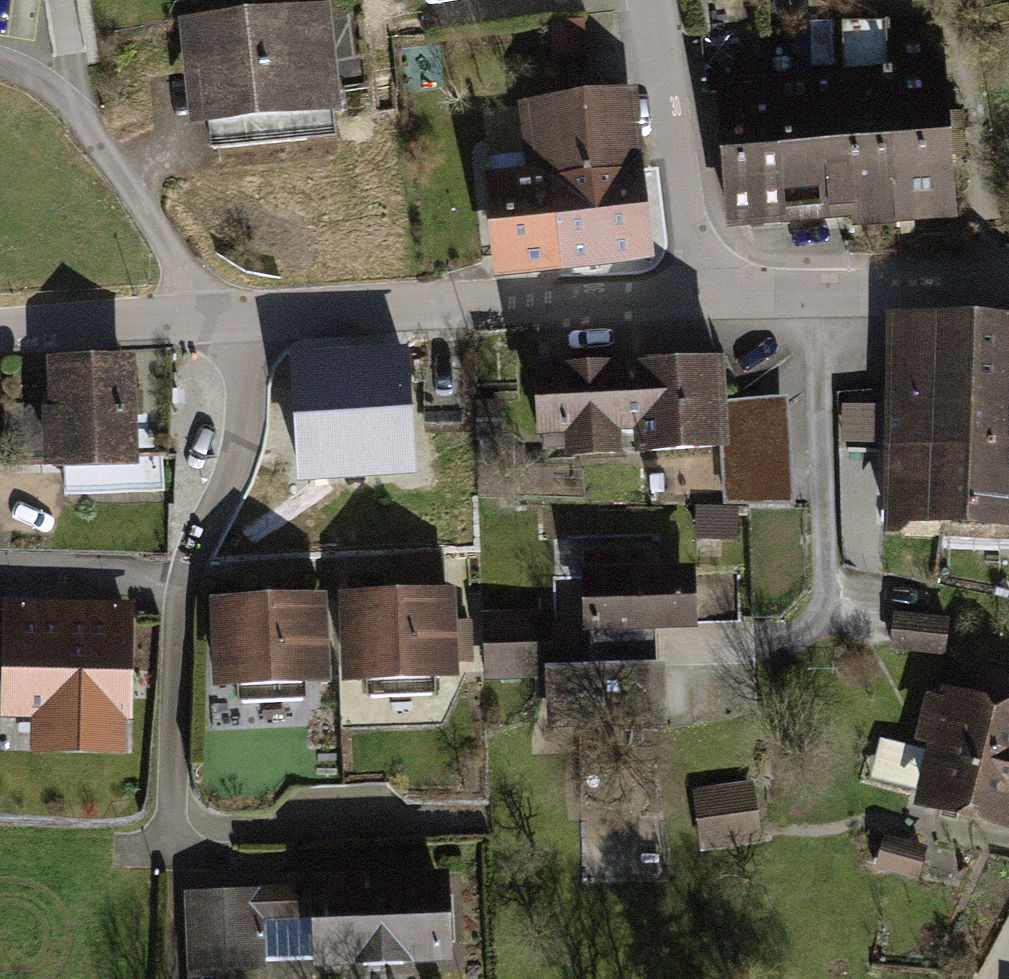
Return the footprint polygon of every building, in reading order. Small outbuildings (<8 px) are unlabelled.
[(201,23),(212,145),(334,134),(330,90),(368,86),(360,8),(275,16),(273,1),(246,4),(247,18),(201,23)] [(549,20),(553,72),(588,69),(583,17),(549,20)] [(897,217),(890,41),(889,19),(842,20),(846,72),(831,73),(832,85),(842,205),(852,204),(853,221),(897,217)] [(940,38),(890,41),(897,217),(953,215),(940,38)] [(842,205),(832,85),(775,88),(783,209),(842,205)] [(783,209),(775,88),(722,91),(731,217),(784,213),(783,209)] [(491,157),(502,267),(559,261),(549,179),(634,172),(624,94),(606,97),(606,94),(539,101),(545,160),(528,161),(526,154),(491,157)] [(634,172),(549,179),(559,261),(643,251),(634,172)] [(974,318),(915,314),(909,444),(891,444),(888,524),(942,527),(955,447),(975,448),(974,318)] [(974,318),(975,448),(955,447),(942,527),(973,529),(973,525),(1008,527),(1008,319),(974,318)] [(404,357),(295,363),(300,472),(410,466),(404,357)] [(717,363),(538,374),(543,447),(638,441),(639,449),(722,444),(719,400),(717,363)] [(65,458),(66,488),(162,486),(161,456),(126,456),(124,366),(62,367),(62,385),(52,385),(48,389),(51,458),(65,458)] [(788,395),(719,400),(722,444),(725,501),(794,501),(788,395)] [(643,557),(587,558),(589,616),(587,616),(588,627),(590,627),(592,665),(551,666),(553,721),(658,717),(656,663),(642,664),(641,627),(652,627),(652,623),(682,622),(680,573),(644,574),(643,557)] [(446,593),(348,596),(350,679),(367,679),(367,695),(434,693),(433,676),(449,675),(449,658),(469,658),(468,624),(447,625),(446,593)] [(317,598),(218,601),(221,685),(238,685),(238,700),(305,697),(304,681),(321,681),(317,598)] [(125,611),(12,609),(10,710),(39,711),(39,742),(118,744),(118,712),(124,712),(125,611)] [(946,619),(896,614),(894,629),(892,646),(943,651),(946,619)] [(538,618),(486,620),(488,672),(540,670),(538,618)] [(951,700),(950,702),(931,697),(922,731),(942,736),(926,799),(1008,819),(1008,714),(951,700)] [(916,789),(926,749),(880,738),(871,778),(916,789)] [(748,787),(698,794),(704,844),(754,837),(748,787)] [(917,851),(887,848),(885,868),(915,872),(917,851)] [(439,882),(321,888),(322,909),(256,912),(256,900),(190,903),(194,978),(221,978),(220,961),(258,960),(258,958),(363,953),(364,964),(402,963),(402,953),(442,951),(439,882)]
